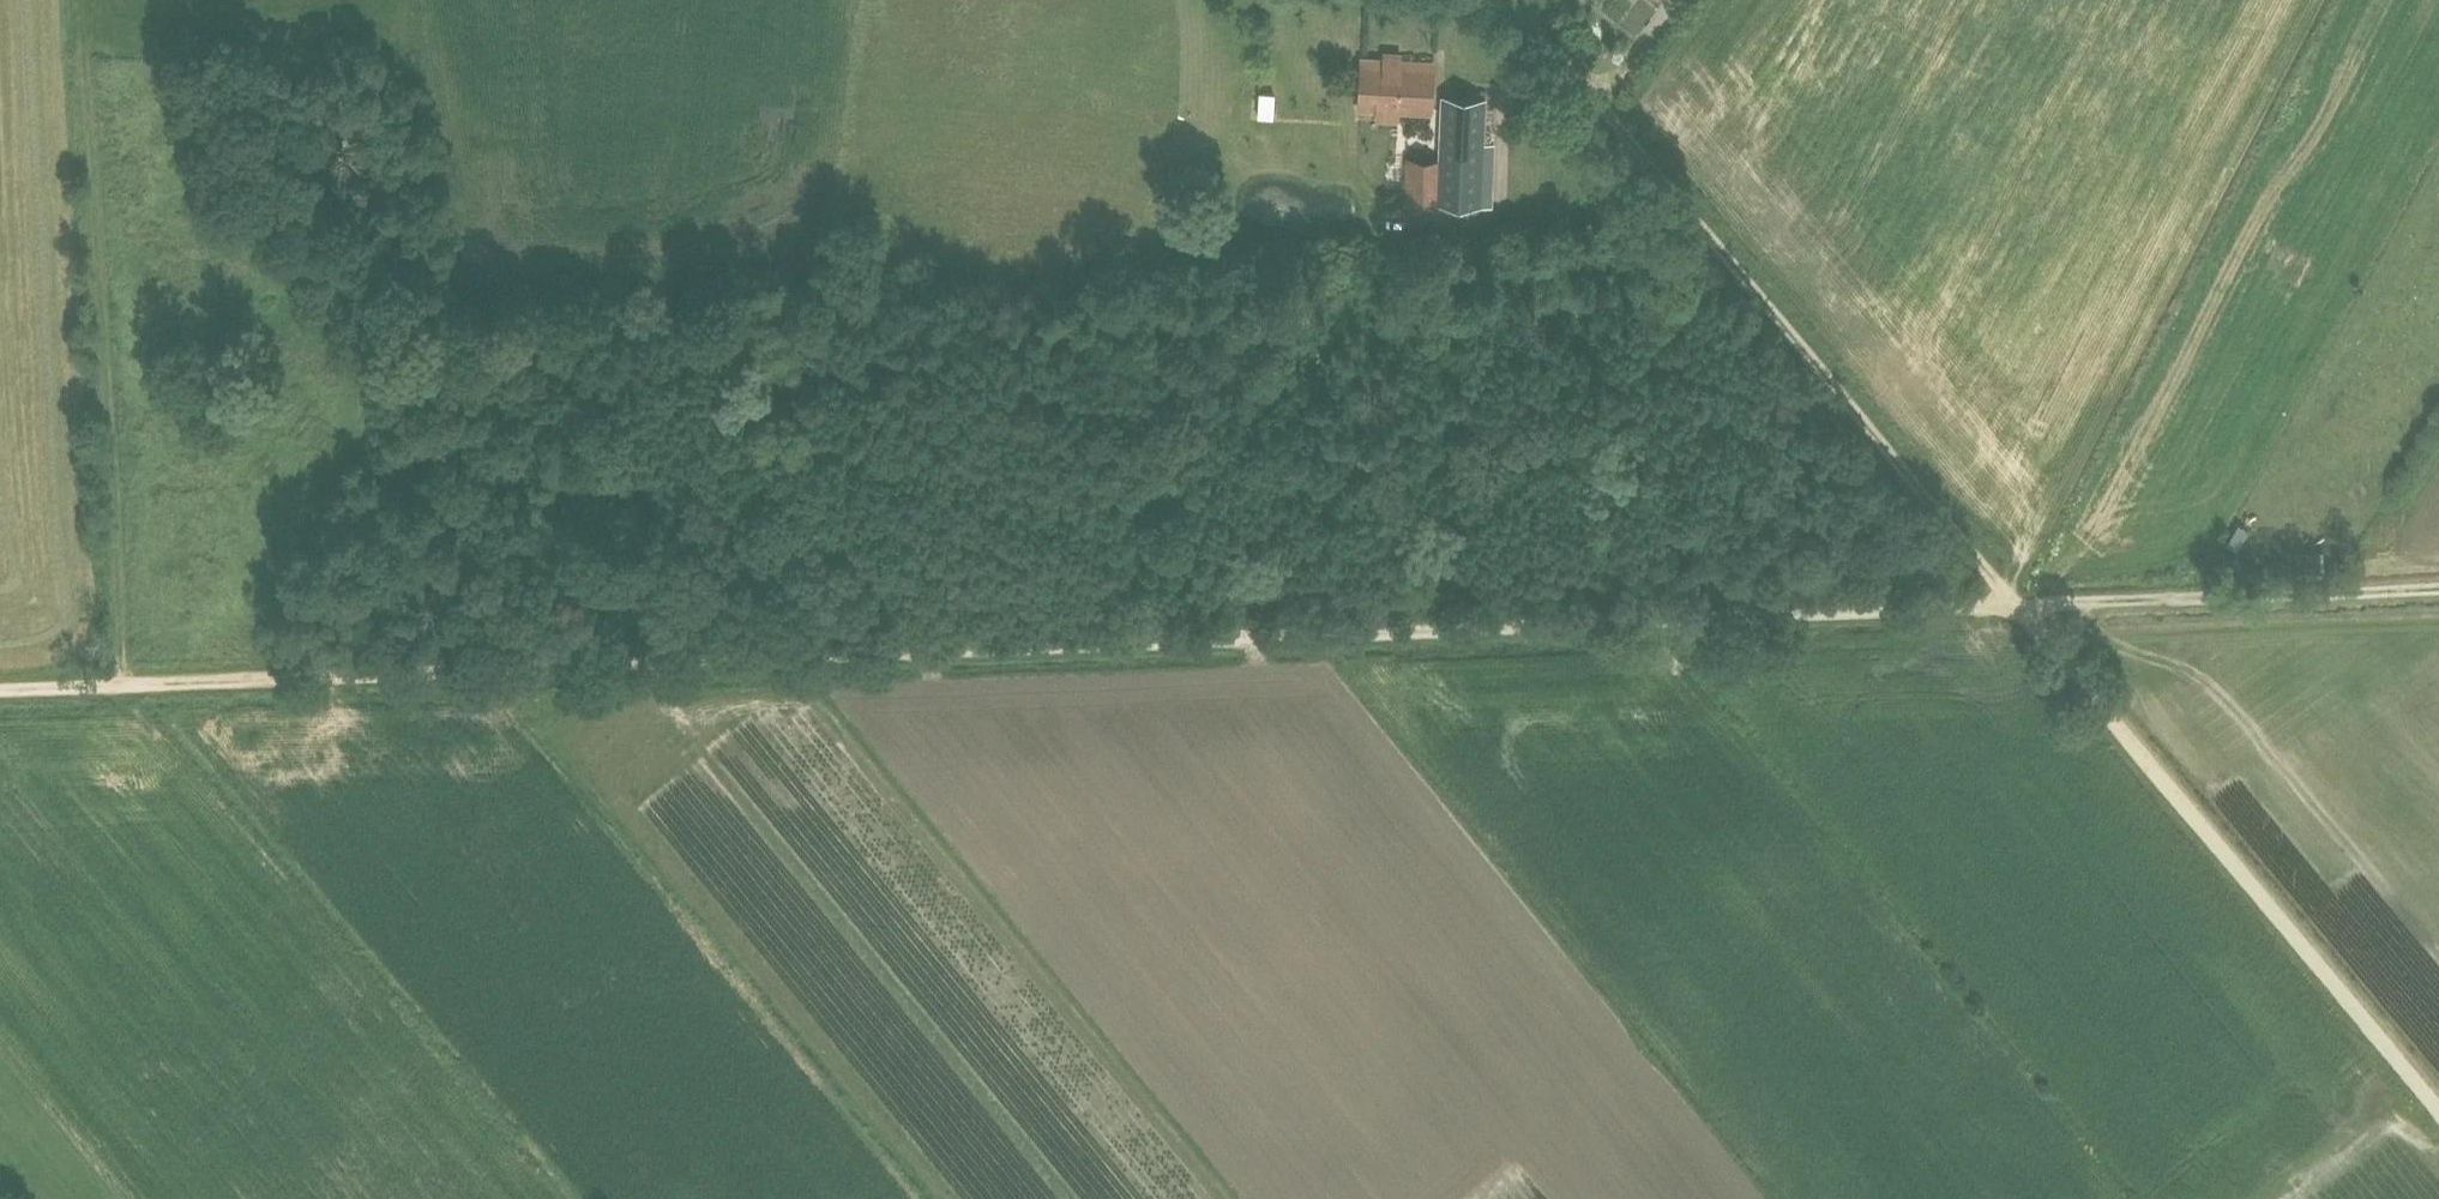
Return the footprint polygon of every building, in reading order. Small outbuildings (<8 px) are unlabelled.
[(1431,111),(1433,62),(1401,61),(1401,54),(1384,54),(1384,60),(1361,59),(1359,108),(1377,109),(1376,117),(1399,119),(1399,110),(1431,111)] [(1257,92),(1256,116),(1274,117),(1275,93),(1257,92)] [(1481,203),(1486,97),(1443,95),(1438,201),(1481,203)] [(2324,550),(2295,551),(2295,570),(2324,570),(2324,550)]
